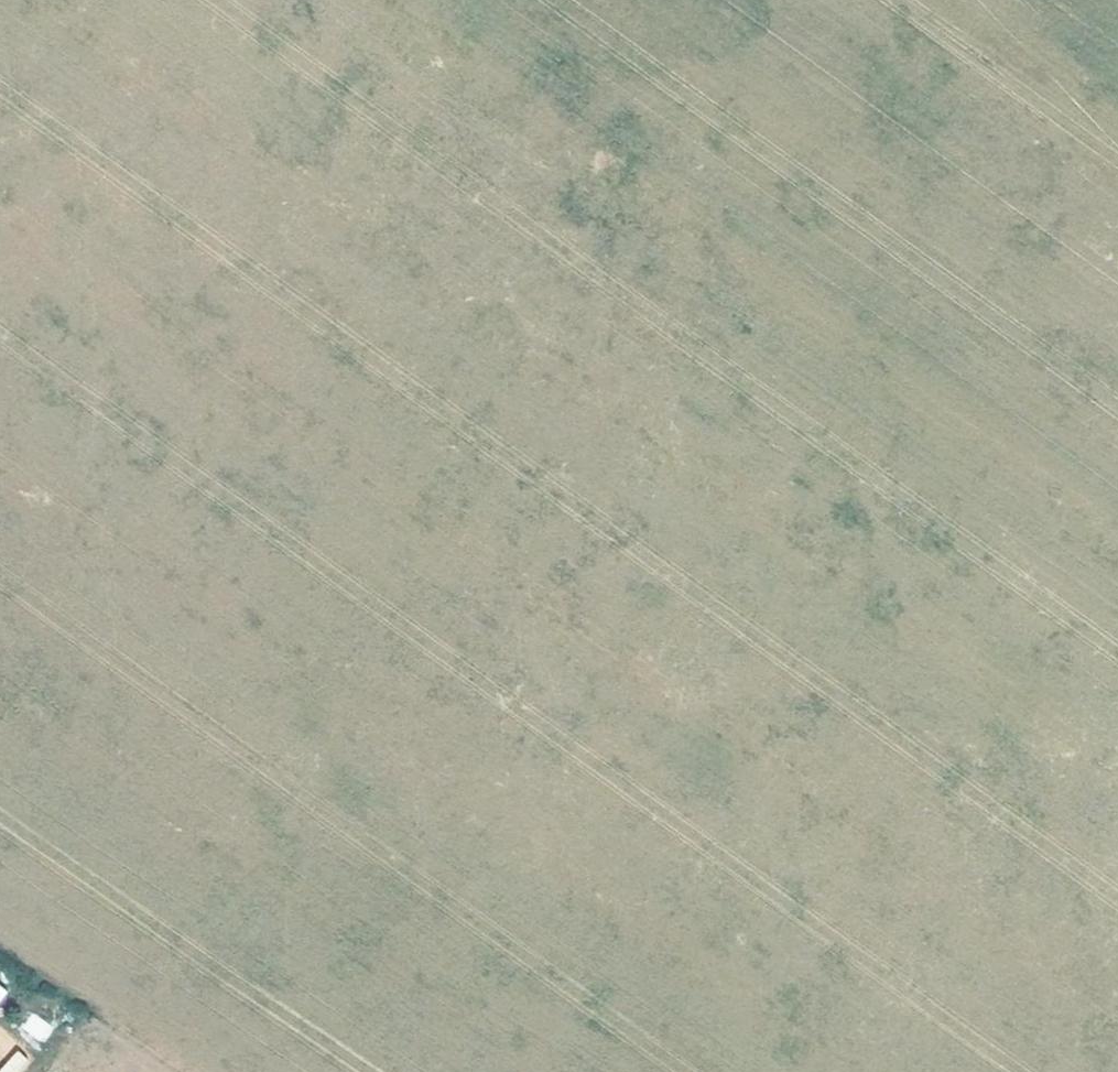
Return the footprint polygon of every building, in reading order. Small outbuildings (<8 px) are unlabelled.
[(9,990),(0,984),(0,1002),(9,990)] [(42,1044),(55,1028),(33,1010),(20,1027),(42,1044)] [(31,1063),(20,1049),(0,1065),(0,1071),(20,1071),(31,1063)]
